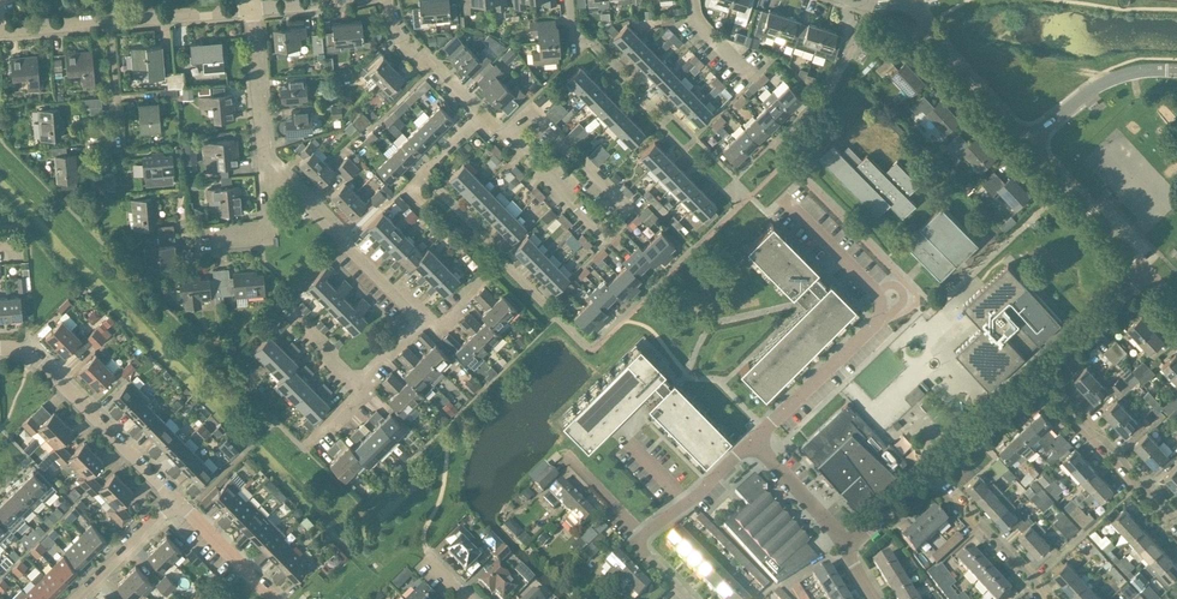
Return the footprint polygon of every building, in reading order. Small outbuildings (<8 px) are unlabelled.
[(420,7),(414,8),(415,26),(428,25),(428,19),(436,19),(435,0),(420,0),(420,7)] [(450,4),(449,0),(435,0),(436,19),(444,18),(444,24),(457,23),(456,4),(450,4)] [(485,0),(464,0),(465,12),(476,10),(476,3),(485,3),(485,0)] [(485,3),(495,2),(495,10),(507,8),(506,0),(485,0),(485,3)] [(731,4),(732,0),(709,0),(707,5),(718,8),(721,1),(731,4)] [(731,4),(739,7),(737,14),(748,18),(754,0),(732,0),(731,4)] [(775,39),(777,34),(783,15),(770,11),(769,13),(762,11),(755,34),(765,37),(766,36),(775,39)] [(783,43),(795,47),(803,23),(797,21),(797,20),(783,15),(777,34),(785,36),(783,43)] [(674,16),(661,16),(661,24),(675,23),(674,16)] [(539,33),(540,42),(559,40),(558,26),(556,26),(556,20),(531,22),(532,34),(539,33)] [(349,49),(372,47),(370,28),(363,29),(363,21),(347,22),(348,43),(349,49)] [(348,43),(347,22),(331,23),(332,31),(325,32),(327,51),(340,50),(340,43),(348,43)] [(814,53),(815,53),(823,28),(809,24),(809,25),(803,23),(795,47),(814,53)] [(614,37),(625,48),(638,35),(628,24),(614,37)] [(298,35),(305,35),(304,26),(275,28),(277,48),(299,46),(298,35)] [(842,36),(836,34),(837,33),(823,28),(815,53),(824,56),(835,59),(842,36)] [(668,47),(673,42),(673,43),(679,38),(674,32),(668,38),(666,41),(668,47)] [(323,51),(322,33),(312,34),(314,52),(323,51)] [(446,51),(457,63),(471,49),(457,35),(444,46),(447,50),(446,51)] [(625,48),(635,59),(649,46),(638,35),(625,48)] [(683,42),(679,38),(673,43),(678,48),(683,42)] [(191,59),(203,58),(204,73),(224,71),(221,40),(201,42),(190,43),(191,59)] [(559,40),(540,42),(541,51),(533,52),(534,64),(559,62),(558,55),(560,54),(559,40)] [(165,77),(162,46),(131,48),(132,68),(148,67),(149,78),(165,77)] [(635,59),(646,70),(659,56),(649,46),(635,59)] [(512,48),(503,56),(509,62),(518,54),(512,48)] [(471,49),(457,63),(468,73),(469,72),(473,76),(491,59),(483,51),(477,56),(471,49)] [(378,81),(394,67),(384,57),(385,56),(380,50),(359,70),(367,79),(366,83),(371,88),(378,81)] [(84,85),(94,84),(91,52),(66,54),(68,73),(83,72),(84,85)] [(695,54),(690,59),(695,64),(700,59),(695,54)] [(29,90),(40,89),(37,56),(11,58),(13,77),(28,76),(29,90)] [(646,70),(656,80),(670,67),(659,56),(646,70)] [(899,70),(894,65),(889,58),(876,70),(882,76),(887,72),(891,77),(910,97),(924,83),(917,75),(915,76),(905,65),(899,70)] [(700,59),(695,64),(699,69),(705,64),(700,59)] [(482,88),(492,98),(505,85),(499,78),(504,73),(496,65),(478,82),(483,86),(482,88)] [(394,67),(378,81),(384,87),(379,92),(388,102),(402,89),(398,84),(404,78),(394,67)] [(578,91),(591,78),(581,67),(567,80),(578,91)] [(656,80),(667,91),(680,78),(670,67),(656,80)] [(800,74),(805,81),(808,72),(801,70),(800,74)] [(168,88),(168,89),(176,88),(174,72),(166,73),(168,88)] [(182,72),(174,72),(176,88),(183,88),(182,72)] [(759,77),(764,83),(769,78),(764,73),(759,77)] [(807,77),(805,82),(813,89),(816,78),(807,75),(807,77)] [(301,92),(306,91),(305,76),(287,78),(288,85),(281,86),(282,102),(302,100),(301,92)] [(711,81),(716,86),(721,81),(716,76),(711,81)] [(759,88),(764,83),(759,77),(754,82),(759,88)] [(602,89),(591,78),(578,91),(588,102),(602,89)] [(667,91),(677,102),(691,89),(680,78),(667,91)] [(716,86),(719,89),(721,91),(726,86),(721,81),(716,86)] [(505,85),(492,98),(502,109),(503,107),(507,111),(525,94),(517,86),(511,91),(505,85)] [(790,109),(801,98),(789,85),(778,96),(790,109)] [(212,88),(212,96),(224,95),(224,87),(212,88)] [(161,97),(176,96),(177,96),(176,88),(168,89),(168,88),(160,89),(161,97)] [(192,88),(183,88),(183,99),(193,98),(192,88)] [(612,99),(602,89),(588,102),(599,113),(612,99)] [(677,102),(688,113),(702,99),(691,89),(677,102)] [(414,91),(409,96),(414,101),(419,96),(414,91)] [(215,121),(234,119),(232,94),(224,95),(212,96),(199,97),(200,107),(214,106),(215,121)] [(738,98),(743,104),(748,99),(742,94),(738,98)] [(414,101),(409,96),(404,101),(409,106),(414,101)] [(790,109),(778,96),(767,107),(780,120),(790,109)] [(922,110),(928,115),(946,135),(960,121),(952,113),(950,114),(940,104),(935,108),(924,96),(911,107),(918,114),(922,110)] [(103,113),(102,106),(101,98),(85,99),(86,107),(90,107),(91,114),(103,113)] [(738,109),(743,104),(738,98),(733,103),(738,109)] [(623,110),(612,99),(599,113),(609,123),(623,110)] [(702,99),(688,113),(699,124),(712,111),(702,99)] [(859,99),(853,105),(857,108),(863,102),(859,99)] [(563,105),(558,100),(546,113),(550,118),(563,105)] [(165,102),(158,102),(138,103),(141,134),(161,132),(159,110),(166,109),(165,102)] [(863,102),(857,108),(860,112),(867,106),(863,102)] [(839,103),(819,122),(830,134),(850,115),(839,103)] [(341,105),(331,106),(332,117),(342,116),(341,105)] [(443,129),(453,119),(439,105),(429,116),(443,129)] [(563,105),(550,118),(555,123),(568,110),(563,105)] [(780,120),(767,107),(756,117),(769,130),(780,120)] [(59,127),(62,127),(61,116),(58,117),(57,108),(38,110),(41,139),(60,137),(59,127)] [(307,133),(307,130),(312,130),(311,124),(310,109),(293,110),(293,118),(286,118),(287,126),(285,127),(285,133),(288,133),(288,134),(290,134),(290,137),(298,136),(298,133),(307,133)] [(633,121),(623,110),(609,123),(620,134),(633,121)] [(393,111),(388,116),(393,121),(399,116),(393,111)] [(362,112),(352,122),(360,130),(371,120),(362,112)] [(726,120),(721,115),(716,120),(721,125),(726,120)] [(850,115),(830,134),(840,145),(861,126),(850,115)] [(393,121),(388,116),(383,121),(388,126),(393,121)] [(429,116),(418,126),(432,140),(443,129),(429,116)] [(769,130),(756,117),(745,128),(758,141),(769,130)] [(721,125),(716,120),(711,124),(716,130),(721,125)] [(644,132),(633,121),(620,134),(631,145),(644,132)] [(881,121),(875,127),(878,130),(884,125),(881,121)] [(584,127),(579,122),(567,134),(571,139),(584,127)] [(884,125),(878,130),(882,134),(888,128),(884,125)] [(408,136),(422,150),(432,140),(418,126),(408,136)] [(861,126),(840,145),(851,156),(871,137),(861,126)] [(584,127),(571,139),(576,144),(589,132),(584,127)] [(758,141),(745,128),(735,138),(747,151),(758,141)] [(373,142),(378,137),(373,132),(367,137),(373,142)] [(957,164),(963,152),(981,172),(995,159),(987,150),(986,152),(975,141),(971,144),(959,133),(946,145),(957,164)] [(747,151),(735,138),(731,135),(727,139),(730,143),(723,149),(736,162),(747,151)] [(408,136),(398,147),(412,161),(422,150),(408,136)] [(373,142),(367,137),(362,142),(368,147),(373,142)] [(871,137),(851,156),(862,167),(882,148),(871,137)] [(300,162),(310,173),(325,160),(314,149),(317,147),(311,140),(297,153),(304,159),(300,162)] [(219,167),(238,166),(236,141),(203,143),(204,153),(218,152),(219,167)] [(197,163),(195,143),(185,144),(187,164),(197,163)] [(651,167),(665,154),(654,143),(640,157),(651,167)] [(902,143),(896,149),(899,153),(905,147),(902,143)] [(490,150),(494,154),(500,149),(495,144),(490,150)] [(588,156),(593,161),(605,148),(600,144),(588,156)] [(50,157),(56,157),(58,181),(60,181),(61,189),(78,187),(77,179),(74,155),(65,156),(64,147),(49,148),(50,157)] [(387,157),(401,171),(412,161),(398,147),(387,157)] [(905,147),(899,153),(903,156),(909,150),(905,147)] [(605,148),(593,161),(598,166),(610,154),(605,148)] [(882,148),(862,167),(872,178),(892,159),(882,148)] [(494,154),(500,159),(505,154),(500,149),(494,154)] [(153,157),(143,157),(144,176),(147,176),(147,183),(162,182),(162,175),(173,174),(172,155),(163,155),(163,152),(152,153),(153,157)] [(675,164),(665,154),(651,167),(661,177),(675,164)] [(335,170),(341,175),(354,163),(348,156),(335,170)] [(401,171),(387,157),(377,168),(391,182),(401,171)] [(892,159),(872,178),(883,190),(903,170),(892,159)] [(325,160),(310,173),(321,185),(335,171),(325,160)] [(919,161),(916,165),(921,171),(925,167),(919,161)] [(341,175),(346,181),(359,168),(354,163),(341,175)] [(449,177),(460,188),(474,174),(464,164),(449,177)] [(685,174),(675,164),(661,177),(671,188),(685,174)] [(515,175),(520,170),(516,165),(510,170),(502,172),(504,186),(515,175)] [(916,165),(912,168),(918,174),(921,171),(916,165)] [(525,175),(520,170),(515,175),(520,181),(525,175)] [(928,170),(922,176),(925,180),(931,174),(928,170)] [(994,195),(998,190),(1017,210),(1031,197),(1023,188),(1021,190),(1011,179),(1006,183),(994,171),(982,183),(994,195)] [(114,173),(105,174),(107,188),(107,190),(115,189),(114,173)] [(907,173),(886,193),(896,204),(901,200),(908,194),(909,195),(919,186),(907,173)] [(460,188),(471,198),(485,184),(474,174),(460,188)] [(695,184),(685,174),(671,188),(681,198),(695,184)] [(931,174),(925,180),(929,183),(935,177),(931,174)] [(222,188),(232,187),(231,177),(221,178),(222,188)] [(342,206),(346,202),(356,192),(345,182),(332,195),(342,206)] [(939,182),(933,188),(937,192),(943,186),(939,182)] [(376,206),(387,197),(389,199),(395,194),(385,183),(379,189),(369,199),(376,206)] [(629,189),(624,183),(619,188),(624,194),(629,189)] [(471,198),(481,209),(495,195),(485,184),(471,198)] [(705,194),(695,184),(681,198),(691,208),(705,194)] [(223,213),(242,211),(240,186),(232,187),(222,188),(207,189),(208,200),(222,198),(223,213)] [(541,191),(536,186),(530,192),(535,197),(541,191)] [(904,203),(900,207),(910,218),(931,198),(919,186),(909,195),(910,197),(903,203),(904,203)] [(943,186),(937,192),(940,195),(946,190),(943,186)] [(629,189),(624,194),(629,198),(634,193),(629,189)] [(535,197),(540,202),(546,196),(541,191),(535,197)] [(356,192),(346,202),(342,206),(352,216),(366,203),(356,192)] [(715,205),(705,194),(691,208),(701,218),(715,205)] [(951,194),(945,200),(948,204),(954,198),(951,194)] [(481,209),(491,219),(505,205),(495,195),(481,209)] [(653,195),(648,199),(654,205),(658,200),(653,195)] [(152,217),(156,216),(155,206),(151,207),(151,198),(132,200),(134,229),(153,227),(152,217)] [(931,198),(910,218),(919,228),(924,224),(924,225),(931,219),(932,220),(942,210),(931,198)] [(954,198),(948,204),(952,208),(958,202),(954,198)] [(658,200),(654,205),(658,210),(663,205),(658,200)] [(406,202),(406,201),(400,206),(405,211),(410,205),(408,203),(406,202)] [(491,219),(501,229),(515,216),(505,205),(491,219)] [(649,226),(660,217),(650,206),(640,214),(649,226)] [(668,220),(673,225),(679,220),(678,220),(687,212),(683,208),(674,216),(673,215),(668,220)] [(712,208),(701,218),(706,224),(717,213),(712,208)] [(547,223),(556,214),(551,209),(542,218),(547,223)] [(411,223),(418,216),(412,210),(405,217),(411,223)] [(927,228),(923,232),(933,242),(954,222),(942,210),(932,220),(933,221),(927,227),(927,228)] [(378,237),(394,222),(383,211),(361,233),(365,237),(372,230),(378,237)] [(557,218),(561,223),(567,218),(563,213),(557,218)] [(515,216),(501,229),(512,240),(526,226),(515,216)] [(638,216),(633,221),(637,225),(642,220),(638,216)] [(572,223),(567,218),(561,223),(567,228),(572,223)] [(974,219),(968,225),(971,228),(978,222),(974,219)] [(673,225),(678,230),(683,225),(679,220),(673,225)] [(637,225),(633,221),(627,227),(631,231),(637,225)] [(394,222),(378,237),(371,244),(375,247),(382,241),(388,247),(403,232),(394,222)] [(954,222),(933,242),(943,252),(947,248),(948,249),(954,243),(955,244),(965,234),(954,222)] [(978,222),(971,228),(975,232),(981,226),(978,222)] [(748,362),(740,371),(765,397),(830,333),(855,307),(830,281),(827,284),(815,272),(818,270),(810,262),(808,264),(803,260),(802,261),(795,254),(796,253),(790,247),(789,248),(782,241),(783,240),(778,234),(781,232),(772,223),(771,224),(746,249),(785,288),(792,295),(807,310),(802,315),(803,316),(796,323),(795,322),(789,327),(790,329),(783,336),(782,335),(776,340),(778,341),(770,349),(769,347),(764,353),(765,354),(758,361),(756,360),(751,365),(748,362)] [(173,233),(174,233),(174,225),(157,226),(158,234),(173,233)] [(987,226),(984,229),(990,235),(993,232),(987,226)] [(984,229),(980,233),(986,239),(990,235),(984,229)] [(403,232),(388,247),(381,254),(385,258),(392,251),(398,257),(414,243),(403,232)] [(661,232),(652,241),(669,258),(674,254),(670,250),(675,245),(661,232)] [(158,234),(159,245),(143,246),(145,266),(176,264),(175,244),(174,233),(173,233),(158,234)] [(583,234),(578,240),(582,244),(587,239),(583,234)] [(616,238),(620,242),(624,238),(620,234),(616,238)] [(950,252),(946,256),(957,267),(977,247),(965,234),(955,244),(956,245),(950,251),(950,252)] [(513,249),(524,260),(538,246),(527,235),(513,249)] [(620,242),(616,238),(612,243),(615,246),(620,242)] [(593,244),(587,239),(582,244),(587,249),(593,244)] [(652,241),(643,249),(657,263),(661,259),(665,263),(669,258),(652,241)] [(395,268),(403,261),(408,267),(423,253),(414,243),(398,257),(391,264),(395,268)] [(524,260),(534,270),(548,257),(538,246),(524,260)] [(653,266),(657,263),(643,249),(643,250),(639,246),(631,254),(644,268),(649,263),(653,266)] [(423,253),(408,267),(406,269),(410,273),(418,266),(424,272),(438,258),(429,248),(424,253),(423,253)] [(599,255),(603,259),(608,253),(604,249),(599,255)] [(640,272),(644,268),(631,254),(623,261),(627,266),(626,266),(639,280),(643,276),(640,272)] [(603,259),(599,255),(593,260),(597,264),(603,259)] [(534,270),(544,281),(558,267),(548,257),(534,270)] [(433,282),(448,268),(438,258),(424,272),(416,279),(420,283),(428,276),(433,282)] [(983,326),(956,351),(990,387),(1048,334),(1062,321),(1009,263),(964,304),(983,326)] [(309,285),(317,294),(329,281),(325,277),(333,268),(329,265),(309,285)] [(626,266),(618,274),(635,292),(640,287),(636,283),(639,280),(626,266)] [(558,267),(544,281),(555,291),(569,278),(558,267)] [(448,268),(433,282),(426,289),(431,293),(438,286),(445,293),(459,279),(448,268)] [(221,269),(212,270),(213,278),(200,279),(199,277),(189,277),(189,281),(179,281),(181,300),(184,300),(185,307),(200,306),(200,299),(210,298),(210,296),(215,295),(216,301),(223,300),(222,285),(221,269)] [(252,272),(242,273),(233,274),(233,277),(229,277),(229,269),(221,269),(222,285),(234,284),(235,296),(264,294),(262,274),(253,275),(252,272)] [(581,280),(586,275),(582,272),(578,276),(581,280)] [(635,292),(618,274),(609,282),(623,296),(627,292),(631,296),(635,292)] [(26,276),(17,277),(19,292),(27,291),(26,276)] [(329,281),(317,294),(327,304),(348,283),(344,279),(335,288),(329,281)] [(618,300),(623,296),(609,282),(609,283),(605,279),(597,287),(611,300),(615,296),(618,300)] [(351,287),(348,283),(327,304),(336,313),(348,301),(343,295),(351,287)] [(571,283),(565,288),(569,292),(575,287),(571,283)] [(605,306),(611,300),(597,287),(592,292),(590,289),(587,292),(593,298),(593,299),(606,313),(609,310),(605,306)] [(507,319),(517,310),(503,294),(496,300),(484,288),(480,292),(507,319)] [(563,298),(569,292),(565,288),(559,294),(563,298)] [(482,315),(486,320),(487,319),(496,329),(507,319),(480,292),(475,297),(486,309),(482,315)] [(57,308),(62,314),(77,300),(71,294),(57,308)] [(12,321),(13,319),(23,318),(20,296),(8,298),(10,322),(12,321)] [(336,313),(345,322),(366,301),(362,297),(353,306),(348,301),(336,313)] [(0,298),(0,320),(5,320),(7,323),(10,322),(8,298),(0,298)] [(606,313),(593,299),(584,307),(601,325),(606,320),(602,316),(606,313)] [(302,310),(307,305),(302,301),(297,306),(302,310)] [(366,301),(345,322),(354,331),(366,319),(361,314),(370,305),(366,301)] [(311,310),(307,305),(302,310),(306,315),(311,310)] [(567,319),(572,314),(564,306),(559,311),(567,319)] [(597,329),(601,325),(584,307),(574,317),(587,331),(593,325),(597,329)] [(469,312),(464,318),(491,344),(497,350),(507,340),(496,329),(487,319),(486,320),(481,325),(469,312)] [(1133,334),(1140,341),(1154,328),(1142,316),(1128,329),(1126,332),(1130,337),(1133,334)] [(481,354),(491,344),(464,318),(459,322),(471,335),(466,340),(481,354)] [(320,328),(325,323),(320,319),(315,324),(320,328)] [(62,320),(46,336),(54,345),(55,346),(71,330),(71,329),(62,320)] [(325,323),(320,328),(324,333),(329,328),(325,323)] [(86,338),(91,343),(106,329),(102,324),(86,338)] [(254,350),(264,360),(279,345),(274,339),(282,331),(278,327),(269,335),(270,335),(254,350)] [(1165,340),(1154,328),(1140,341),(1145,347),(1142,350),(1147,355),(1150,353),(1151,354),(1165,340)] [(111,334),(106,329),(91,343),(96,348),(111,334)] [(71,330),(55,346),(64,355),(80,340),(82,341),(87,337),(81,330),(76,334),(71,330)] [(430,348),(425,354),(439,368),(450,358),(423,331),(418,336),(430,348)] [(466,340),(461,344),(449,332),(443,337),(471,364),(470,365),(474,369),(484,358),(481,355),(481,354),(466,340)] [(338,348),(343,343),(339,338),(334,343),(338,348)] [(1117,340),(1109,347),(1120,359),(1127,352),(1117,340)] [(297,346),(292,341),(286,347),(291,351),(297,346)] [(264,360),(272,369),(288,354),(279,345),(264,360)] [(300,350),(297,346),(291,351),(295,355),(300,350)] [(561,424),(587,449),(638,397),(639,397),(641,396),(649,404),(647,406),(705,463),(730,437),(638,346),(561,424)] [(425,354),(419,359),(407,347),(402,351),(429,379),(439,368),(425,354)] [(1114,364),(1120,359),(1109,347),(1104,352),(1114,364)] [(404,374),(409,379),(419,389),(419,388),(424,393),(424,394),(434,384),(429,379),(402,351),(397,356),(409,368),(404,374)] [(1174,378),(1176,375),(1176,353),(1163,366),(1174,378)] [(95,354),(79,370),(88,379),(104,364),(104,363),(95,354)] [(276,382),(277,383),(293,367),(292,367),(297,363),(288,354),(272,369),(281,378),(276,382)] [(1151,368),(1143,360),(1132,371),(1129,368),(1128,369),(1134,375),(1134,374),(1139,379),(1151,368)] [(120,371),(126,377),(136,367),(134,365),(130,361),(120,371)] [(104,364),(88,379),(98,389),(114,373),(109,369),(106,365),(104,364)] [(306,364),(300,370),(304,374),(310,368),(306,364)] [(277,383),(286,392),(302,377),(293,367),(277,383)] [(1074,379),(1084,391),(1089,386),(1098,378),(1087,367),(1074,379)] [(314,373),(310,368),(304,374),(308,378),(314,373)] [(1139,379),(1147,387),(1154,381),(1151,377),(1155,373),(1151,368),(1139,379)] [(1128,369),(1109,387),(1115,393),(1115,392),(1126,382),(1134,375),(1128,369)] [(392,372),(387,377),(414,404),(424,393),(419,388),(419,389),(409,379),(404,384),(392,372)] [(1101,375),(1098,378),(1089,386),(1084,391),(1095,402),(1108,390),(1103,384),(1106,380),(1101,375)] [(286,392),(295,401),(310,386),(302,377),(286,392)] [(403,414),(414,404),(387,377),(382,382),(394,394),(388,399),(403,414)] [(119,402),(110,411),(114,415),(141,388),(131,379),(130,380),(120,390),(114,396),(119,402)] [(1115,393),(1119,398),(1131,387),(1126,382),(1115,392),(1115,393)] [(328,387),(324,383),(318,388),(322,392),(328,387)] [(907,395),(914,404),(928,392),(921,384),(907,395)] [(295,401),(304,410),(319,395),(310,386),(295,401)] [(328,387),(322,392),(326,397),(332,391),(328,387)] [(133,415),(146,402),(150,398),(141,388),(114,415),(118,419),(127,410),(133,415)] [(329,405),(319,395),(304,410),(310,416),(304,422),(311,430),(322,418),(319,414),(329,405)] [(1169,413),(1176,405),(1176,396),(1164,408),(1169,413)] [(1104,412),(1115,424),(1128,411),(1117,400),(1104,412)] [(129,430),(133,434),(156,412),(146,402),(133,415),(138,421),(129,430)] [(842,409),(803,447),(825,470),(862,511),(876,498),(873,494),(907,461),(890,443),(887,445),(848,404),(842,409)] [(1169,413),(1170,413),(1175,418),(1176,416),(1176,405),(1169,413)] [(1140,421),(1146,426),(1160,412),(1159,412),(1155,407),(1140,421)] [(1159,412),(1160,412),(1146,426),(1150,430),(1169,413),(1164,408),(1159,412)] [(373,414),(378,420),(383,416),(377,410),(373,414)] [(36,429),(45,438),(54,429),(63,421),(53,411),(40,424),(31,415),(22,424),(31,433),(36,429)] [(1138,423),(1128,411),(1115,424),(1125,435),(1138,423)] [(152,435),(165,422),(156,412),(133,434),(137,438),(146,429),(152,435)] [(1042,412),(1031,422),(1036,427),(1050,442),(1055,437),(1047,429),(1053,424),(1042,412)] [(385,418),(383,416),(378,420),(381,423),(396,438),(405,429),(390,413),(385,418)] [(373,414),(369,418),(374,424),(378,420),(373,414)] [(72,430),(63,421),(54,429),(45,438),(54,447),(49,452),(56,459),(65,449),(59,443),(72,430)] [(148,450),(152,454),(174,431),(165,422),(152,435),(158,440),(148,450)] [(206,437),(213,432),(205,422),(198,427),(206,437)] [(1038,438),(1045,446),(1048,449),(1053,445),(1050,442),(1036,427),(1031,422),(1021,431),(1032,443),(1038,438)] [(396,438),(381,423),(371,432),(386,447),(396,438)] [(354,432),(360,438),(364,434),(358,428),(354,432)] [(165,448),(171,454),(184,441),(174,431),(152,454),(156,458),(165,448)] [(1032,443),(1021,431),(1011,440),(1026,457),(1027,458),(1037,449),(1032,443)] [(356,442),(360,438),(354,432),(350,437),(356,442)] [(386,447),(371,432),(362,441),(377,456),(386,447)] [(1134,444),(1145,456),(1152,450),(1159,444),(1148,432),(1134,444)] [(1057,450),(1068,440),(1060,433),(1055,438),(1055,437),(1050,442),(1053,445),(1057,449),(1057,450)] [(220,446),(231,458),(238,451),(227,440),(220,446)] [(1011,462),(1017,457),(1021,461),(1026,457),(1011,440),(1006,444),(1004,442),(999,447),(1001,449),(1000,450),(1011,462)] [(1072,445),(1068,440),(1057,450),(1057,449),(1046,459),(1051,464),(1061,455),(1068,448),(1072,445)] [(168,470),(171,473),(194,451),(184,441),(171,454),(177,460),(168,470)] [(353,449),(353,450),(363,460),(368,465),(377,456),(362,441),(353,449)] [(331,446),(337,452),(341,448),(335,442),(331,446)] [(67,460),(76,469),(94,452),(84,443),(71,455),(65,449),(56,459),(61,465),(67,460)] [(1169,455),(1159,444),(1152,450),(1145,456),(1155,467),(1169,455)] [(353,449),(349,445),(339,454),(354,469),(363,460),(353,450),(353,449)] [(327,450),(333,456),(337,452),(331,446),(327,450)] [(1072,452),(1068,448),(1061,455),(1064,459),(1063,460),(1073,470),(1081,463),(1086,459),(1076,448),(1072,452)] [(203,461),(194,451),(171,473),(175,477),(185,467),(190,473),(203,461)] [(103,461),(94,452),(76,469),(81,474),(76,479),(86,489),(96,480),(90,474),(103,461)] [(354,469),(339,454),(330,464),(344,479),(354,469)] [(996,479),(1009,467),(999,457),(990,465),(997,472),(993,476),(996,479)] [(1073,470),(1083,481),(1095,469),(1086,459),(1081,463),(1073,470)] [(190,473),(196,479),(186,488),(194,497),(203,487),(200,484),(213,471),(203,461),(190,473)] [(1175,488),(1176,487),(1176,466),(1165,477),(1175,488)] [(1035,467),(1030,472),(1034,477),(1039,471),(1035,467)] [(559,477),(550,468),(533,484),(542,493),(559,477)] [(1020,469),(1015,474),(1025,485),(1034,477),(1030,472),(1026,475),(1020,469)] [(1085,497),(1085,498),(1105,479),(1095,469),(1083,481),(1088,486),(1083,490),(1088,495),(1085,497)] [(34,472),(25,481),(43,499),(45,501),(57,489),(49,482),(38,471),(36,473),(34,472)] [(213,471),(200,484),(203,487),(217,475),(213,471)] [(102,486),(96,480),(86,489),(92,496),(97,490),(106,500),(115,491),(124,482),(115,473),(102,486)] [(735,516),(724,526),(777,584),(816,559),(804,547),(807,545),(762,496),(769,490),(755,474),(735,492),(750,508),(737,519),(735,516)] [(967,487),(977,497),(989,486),(980,475),(967,487)] [(232,477),(220,490),(216,486),(199,503),(207,511),(217,501),(222,506),(237,492),(242,487),(232,477)] [(1045,486),(1050,491),(1054,487),(1059,483),(1054,477),(1045,486)] [(1114,489),(1105,479),(1085,498),(1089,502),(1096,495),(1102,501),(1114,489)] [(25,481),(16,490),(34,509),(43,499),(25,481)] [(1030,486),(1036,492),(1041,487),(1035,481),(1030,486)] [(133,492),(124,482),(115,491),(106,500),(111,505),(107,509),(122,525),(132,516),(121,505),(133,492)] [(550,494),(565,510),(577,498),(562,482),(550,494)] [(994,482),(989,486),(977,497),(986,508),(1003,491),(994,482)] [(1061,496),(1059,492),(1064,488),(1059,483),(1054,487),(1050,491),(1057,500),(1061,496)] [(1045,492),(1041,487),(1036,492),(1040,497),(1045,492)] [(73,488),(68,494),(74,500),(79,494),(73,488)] [(25,518),(34,509),(16,490),(7,499),(20,513),(25,518)] [(986,508),(995,518),(1002,512),(1008,506),(1013,502),(1003,491),(986,508)] [(222,506),(227,512),(217,521),(221,525),(246,501),(237,492),(222,506)] [(1036,492),(1031,497),(1039,506),(1049,497),(1045,492),(1040,497),(1036,492)] [(235,520),(240,525),(258,507),(249,497),(246,501),(221,525),(225,529),(235,520)] [(1039,506),(1044,511),(1054,502),(1049,497),(1039,506)] [(593,514),(577,498),(565,510),(571,517),(565,522),(575,532),(593,514)] [(1064,507),(1069,512),(1078,504),(1072,498),(1064,507)] [(25,518),(20,513),(7,499),(0,505),(0,511),(10,522),(7,524),(14,532),(27,520),(25,518)] [(81,500),(77,504),(82,509),(86,506),(81,500)] [(1013,502),(1008,506),(1002,512),(995,518),(1005,528),(1018,516),(1013,511),(1015,508),(1016,505),(1013,502)] [(1096,519),(1089,512),(1087,514),(1078,504),(1069,512),(1086,529),(1096,519)] [(63,513),(57,507),(54,510),(60,516),(63,513)] [(235,539),(239,543),(267,516),(258,507),(240,525),(245,530),(235,539)] [(1055,514),(1059,517),(1064,512),(1061,509),(1061,508),(1055,514)] [(1111,519),(1122,530),(1134,519),(1124,508),(1111,519)] [(938,533),(949,523),(936,509),(925,519),(938,533)] [(49,527),(60,516),(54,510),(43,520),(49,527)] [(72,510),(67,516),(72,521),(77,515),(72,510)] [(308,529),(314,524),(306,515),(301,521),(308,529)] [(709,522),(702,515),(696,520),(703,527),(709,522)] [(72,521),(67,516),(60,522),(65,527),(72,521)] [(253,538),(258,543),(277,525),(267,516),(239,543),(243,548),(253,538)] [(518,537),(525,530),(510,517),(504,525),(518,537)] [(938,533),(925,519),(915,529),(927,543),(938,533)] [(1018,535),(1028,546),(1046,529),(1036,519),(1018,535)] [(1122,530),(1131,540),(1136,536),(1144,529),(1134,519),(1122,530)] [(12,530),(7,525),(3,521),(0,524),(0,541),(12,530)] [(719,532),(709,522),(703,527),(713,537),(719,532)] [(106,543),(109,540),(93,523),(84,532),(98,547),(104,542),(106,543)] [(579,538),(587,546),(591,543),(600,535),(606,529),(607,528),(603,523),(593,532),(589,529),(579,538)] [(1074,523),(1064,533),(1069,538),(1079,529),(1074,523)] [(40,535),(44,530),(39,525),(34,529),(40,535)] [(258,543),(263,548),(254,558),(257,562),(282,538),(285,534),(277,525),(258,543)] [(54,540),(59,533),(54,528),(48,534),(54,540)] [(465,572),(478,559),(480,557),(481,554),(477,550),(475,550),(473,553),(463,543),(469,537),(459,528),(445,542),(452,549),(447,554),(465,572)] [(666,543),(676,553),(690,540),(680,529),(666,543)] [(927,543),(915,529),(904,539),(916,553),(927,543)] [(1089,534),(1102,548),(1111,540),(1106,534),(1102,537),(1095,529),(1089,534)] [(1130,551),(1135,556),(1150,542),(1153,539),(1144,529),(1136,536),(1131,540),(1136,546),(1130,551)] [(518,538),(525,545),(532,538),(525,531),(518,538)] [(98,547),(84,532),(75,541),(92,557),(95,554),(93,552),(98,547)] [(719,532),(713,537),(723,548),(729,542),(719,532)] [(953,550),(964,540),(958,533),(947,544),(953,550)] [(484,542),(495,553),(503,545),(492,534),(484,542)] [(591,543),(596,548),(605,540),(600,535),(591,543)] [(1041,535),(1028,546),(1037,556),(1050,545),(1041,535)] [(158,545),(172,559),(181,550),(167,536),(158,545)] [(28,548),(32,543),(26,537),(22,542),(28,548)] [(282,538),(257,562),(262,566),(271,557),(276,562),(291,547),(282,538)] [(1145,555),(1150,561),(1162,550),(1153,539),(1150,542),(1135,556),(1139,560),(1145,555)] [(676,553),(686,564),(700,550),(690,540),(676,553)] [(1102,548),(1111,558),(1116,554),(1112,549),(1116,545),(1111,540),(1102,548)] [(92,557),(75,541),(66,550),(81,565),(86,559),(88,561),(92,557)] [(46,548),(40,542),(36,546),(42,552),(46,548)] [(739,553),(729,542),(723,548),(733,558),(739,553)] [(947,544),(937,553),(943,560),(953,550),(947,544)] [(172,559),(158,545),(148,555),(162,569),(172,559)] [(1100,550),(1095,545),(1090,549),(1095,555),(1100,550)] [(36,558),(42,552),(36,546),(30,551),(36,558)] [(503,546),(492,557),(500,565),(511,554),(503,546)] [(272,576),(276,580),(300,556),(291,547),(276,562),(281,567),(272,576)] [(15,560),(20,555),(14,549),(9,554),(15,560)] [(969,572),(983,560),(973,549),(959,561),(969,572)] [(192,550),(187,555),(197,565),(202,560),(192,550)] [(686,564),(696,574),(710,560),(700,550),(686,564)] [(1105,555),(1100,550),(1095,555),(1100,560),(1105,555)] [(1146,565),(1155,575),(1168,563),(1172,560),(1162,550),(1150,561),(1146,565)] [(874,562),(882,575),(898,565),(891,552),(874,562)] [(739,553),(733,558),(743,568),(749,563),(739,553)] [(937,553),(932,558),(937,565),(943,560),(937,553)] [(616,587),(622,582),(634,569),(618,554),(606,566),(611,572),(605,577),(616,587)] [(1111,558),(1121,569),(1130,560),(1125,555),(1120,559),(1116,554),(1111,558)] [(6,569),(13,562),(7,556),(0,563),(6,569)] [(64,556),(55,565),(70,579),(79,570),(64,556)] [(280,584),(289,575),(295,581),(310,566),(300,556),(276,580),(280,584)] [(28,567),(21,560),(18,564),(24,570),(28,567)] [(696,574),(706,584),(720,571),(710,560),(696,574)] [(992,570),(983,560),(969,572),(978,583),(992,570)] [(1121,569),(1131,579),(1135,575),(1130,570),(1135,565),(1130,560),(1121,569)] [(1172,560),(1168,563),(1155,575),(1168,589),(1176,580),(1176,574),(1176,573),(1176,566),(1172,560)] [(1053,573),(1063,584),(1076,571),(1067,561),(1053,573)] [(759,573),(749,563),(743,568),(753,578),(759,573)] [(18,576),(24,570),(18,564),(12,569),(18,576)] [(534,577),(521,564),(515,570),(528,583),(534,577)] [(70,579),(55,565),(46,574),(60,589),(70,579)] [(479,583),(478,585),(483,590),(485,589),(491,595),(493,593),(500,598),(504,598),(515,588),(507,580),(508,578),(495,565),(477,582),(479,583)] [(882,575),(889,587),(906,576),(898,565),(882,575)] [(936,569),(938,571),(943,578),(949,574),(942,565),(936,569)] [(1108,569),(1113,575),(1119,570),(1113,565),(1108,569)] [(153,584),(151,581),(137,566),(127,575),(142,590),(141,590),(145,595),(152,589),(152,585),(153,584)] [(820,588),(837,578),(829,566),(813,576),(820,588)] [(930,577),(938,571),(936,569),(935,567),(927,573),(930,577)] [(650,585),(634,569),(622,582),(637,598),(650,585)] [(37,583),(51,598),(60,589),(46,574),(45,575),(40,570),(31,579),(35,584),(37,583)] [(399,589),(412,576),(406,570),(393,583),(399,589)] [(1002,580),(992,570),(978,583),(988,593),(1002,580)] [(1124,576),(1119,570),(1113,575),(1118,580),(1124,576)] [(706,584),(716,594),(730,581),(720,571),(706,584)] [(930,577),(935,584),(943,578),(938,571),(930,577)] [(1063,584),(1072,594),(1086,581),(1076,571),(1063,584)] [(215,573),(207,582),(213,587),(221,579),(215,573)] [(753,578),(763,589),(769,584),(759,573),(753,578)] [(166,574),(161,579),(172,590),(176,586),(166,574)] [(943,578),(948,584),(951,588),(956,583),(949,574),(943,578)] [(142,590),(127,575),(118,584),(132,598),(141,590),(142,590)] [(1146,583),(1139,575),(1134,581),(1141,588),(1146,583)] [(889,587),(896,598),(913,588),(906,576),(889,587)] [(0,581),(0,586),(4,590),(9,585),(3,578),(0,581)] [(837,578),(820,588),(827,598),(830,598),(844,590),(837,578)] [(943,578),(935,584),(940,590),(948,584),(943,578)] [(172,590),(161,579),(155,584),(166,596),(172,590)] [(1002,580),(988,593),(993,598),(1003,598),(1011,591),(1002,580)] [(721,598),(732,598),(740,591),(730,581),(716,594),(721,598)] [(1077,598),(1087,598),(1095,592),(1086,581),(1072,594),(1077,598)] [(28,592),(35,598),(50,598),(51,598),(37,583),(35,584),(28,592)] [(407,598),(430,598),(434,595),(423,584),(407,598)] [(798,598),(803,598),(806,597),(798,584),(791,589),(798,598)] [(948,584),(940,590),(945,596),(946,597),(953,591),(951,588),(948,584)] [(1138,590),(1133,585),(1127,591),(1132,596),(1138,590)] [(1142,591),(1149,598),(1148,598),(1157,598),(1159,596),(1149,585),(1142,591)] [(28,592),(26,593),(22,588),(12,598),(13,598),(35,598),(28,592)] [(897,598),(920,598),(913,588),(896,598),(897,598)] [(778,589),(773,594),(778,598),(785,598),(787,597),(778,589)] [(532,590),(523,598),(541,598),(532,590)] [(844,590),(830,598),(849,598),(844,590)] [(1138,590),(1132,596),(1136,598),(1140,598),(1143,596),(1138,590)]
